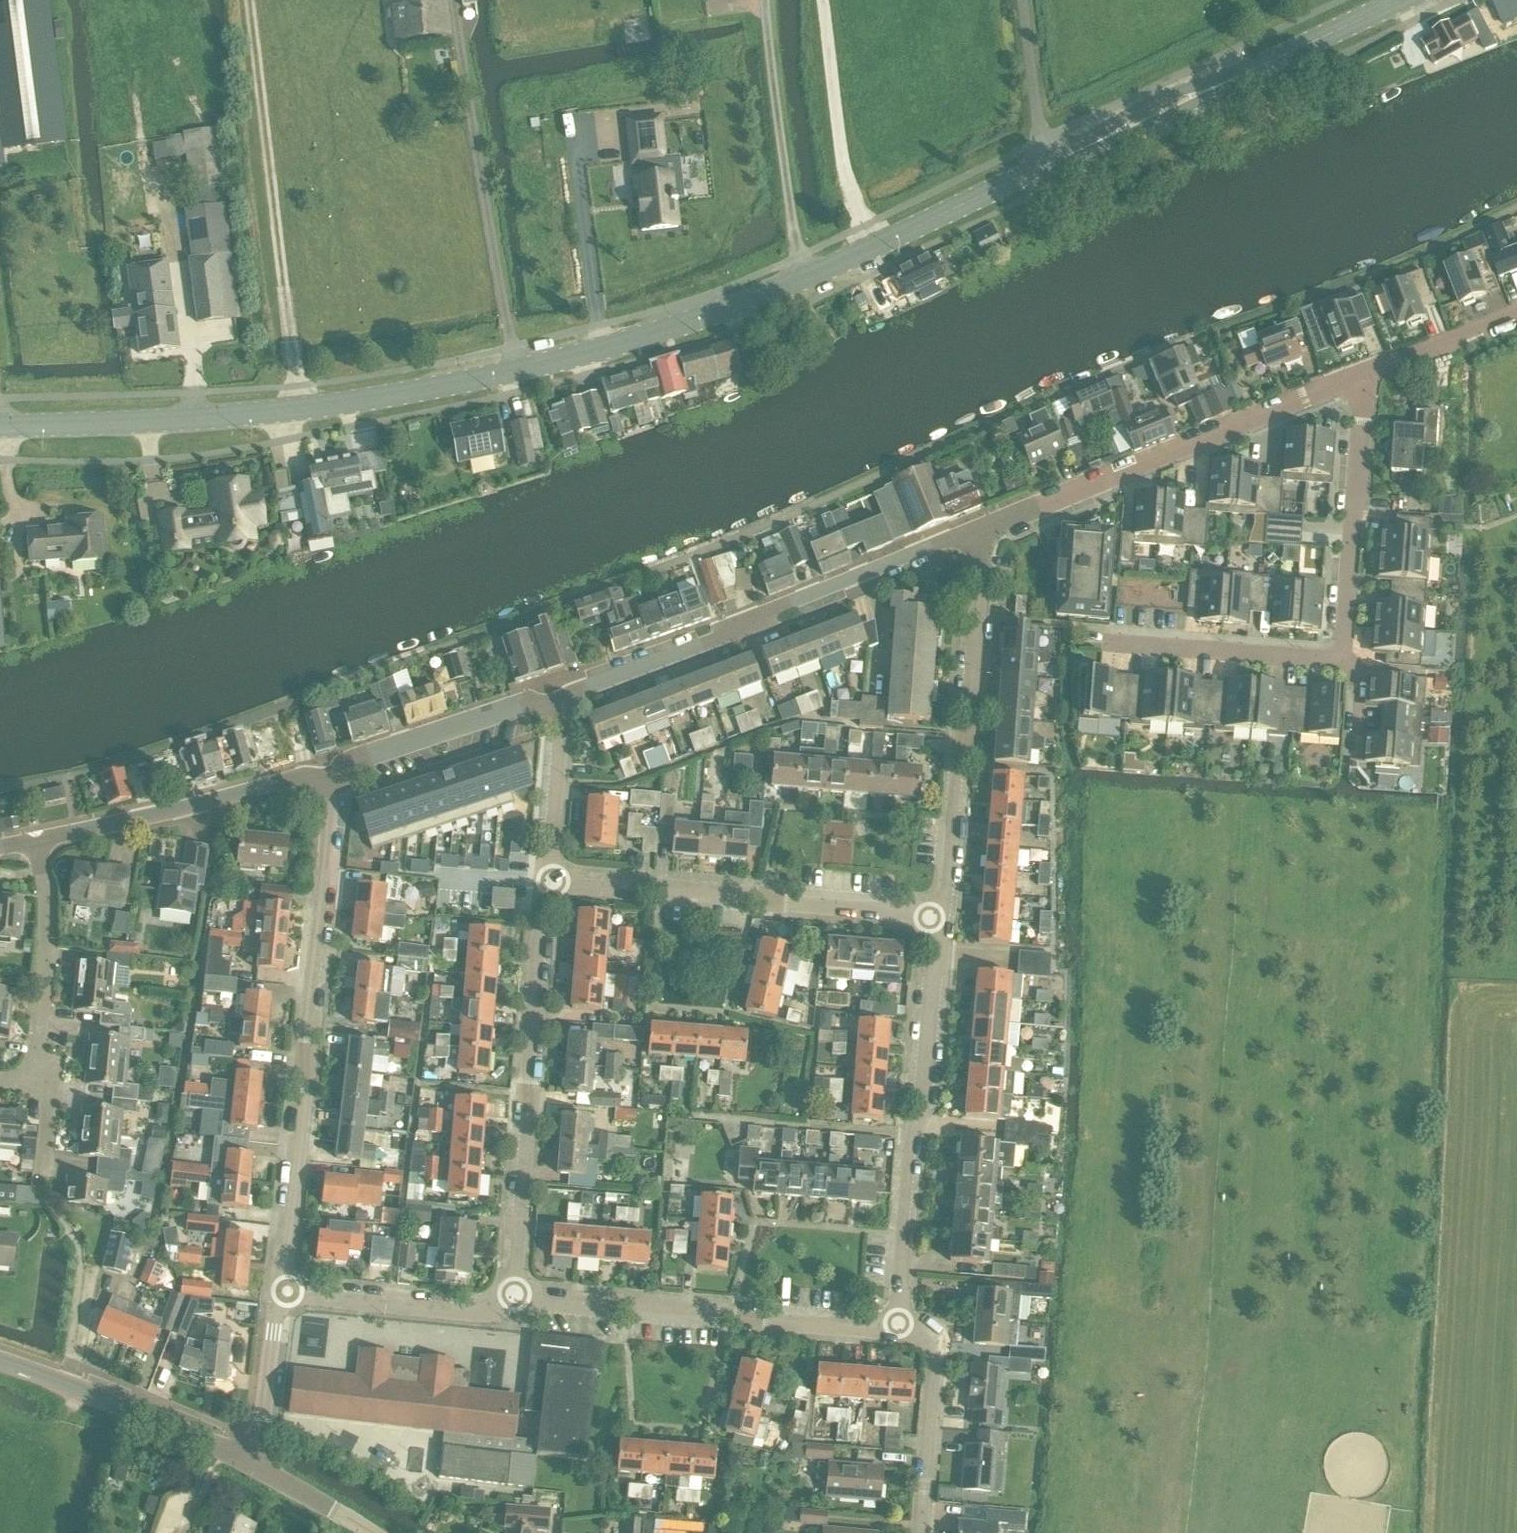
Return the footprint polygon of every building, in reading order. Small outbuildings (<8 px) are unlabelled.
[(3,4),(4,8),(6,27),(0,28),(0,138),(2,150),(3,149),(66,141),(48,2),(48,0),(0,0),(0,5),(3,4)] [(394,22),(396,41),(449,36),(445,0),(391,0),(392,9),(390,11),(391,20),(394,22)] [(1486,12),(1498,35),(1516,25),(1516,0),(1507,0),(1486,12)] [(1496,42),(1478,9),(1452,24),(1451,22),(1433,32),(1434,34),(1422,41),(1432,58),(1444,52),(1444,53),(1448,51),(1451,55),(1480,39),(1485,48),(1496,42)] [(412,99),(406,99),(407,108),(416,107),(416,102),(412,99)] [(660,122),(628,126),(632,164),(648,163),(664,161),(664,159),(660,122)] [(227,185),(219,128),(183,133),(183,134),(171,136),(172,141),(153,143),(155,159),(186,154),(193,208),(185,209),(191,258),(189,258),(198,322),(239,317),(223,204),(215,205),(213,186),(227,185)] [(649,178),(634,180),(636,199),(638,198),(642,231),(677,227),(675,203),(677,203),(676,198),(682,197),(678,157),(664,159),(664,161),(648,163),(649,178)] [(1482,234),(1492,259),(1499,278),(1516,271),(1516,248),(1514,240),(1515,240),(1513,234),(1507,236),(1505,229),(1503,224),(1482,234)] [(1465,307),(1476,303),(1474,299),(1486,295),(1480,278),(1492,274),(1482,247),(1465,254),(1466,259),(1446,267),(1460,305),(1463,303),(1465,307)] [(939,293),(934,284),(943,279),(930,254),(894,272),(896,277),(884,282),(894,301),(905,296),(906,297),(918,292),(923,301),(939,293)] [(179,348),(167,262),(127,267),(133,310),(112,313),(114,330),(136,327),(139,354),(179,348)] [(1412,327),(1423,323),(1422,319),(1425,318),(1419,302),(1432,297),(1422,271),(1404,277),(1406,282),(1385,291),(1399,326),(1406,323),(1407,325),(1411,324),(1412,327)] [(1343,354),(1354,350),(1353,346),(1365,341),(1358,325),(1371,320),(1361,294),(1343,301),(1345,306),(1324,314),(1338,351),(1341,350),(1343,354)] [(1284,366),(1302,359),(1294,339),(1304,336),(1298,320),(1256,336),(1260,347),(1243,353),(1248,368),(1265,361),(1269,369),(1283,364),(1284,366)] [(688,396),(696,393),(694,385),(741,371),(732,342),(677,357),(687,394),(688,396)] [(1181,351),(1149,365),(1156,382),(1188,369),(1181,351)] [(687,394),(677,357),(648,365),(648,368),(649,367),(659,401),(659,400),(660,402),(687,394)] [(649,367),(648,368),(628,374),(633,390),(640,388),(646,405),(651,422),(659,420),(653,402),(654,402),(659,401),(649,367)] [(1188,369),(1156,382),(1164,401),(1173,397),(1177,408),(1189,403),(1196,421),(1198,425),(1232,411),(1233,411),(1231,406),(1224,388),(1223,388),(1218,376),(1195,386),(1188,369)] [(651,422),(646,405),(640,388),(633,390),(628,374),(602,381),(612,414),(634,408),(640,426),(651,422)] [(1134,421),(1117,378),(1107,382),(1124,424),(1134,452),(1174,436),(1170,425),(1177,423),(1172,410),(1164,413),(1163,409),(1134,421)] [(1236,383),(1224,388),(1231,406),(1243,401),(1236,383)] [(1103,384),(1084,392),(1066,399),(1075,423),(1113,408),(1103,384)] [(607,424),(597,392),(562,403),(551,406),(553,412),(548,413),(551,424),(557,422),(565,450),(577,446),(573,434),(607,424)] [(1119,456),(1132,450),(1113,409),(1103,413),(1106,420),(1104,421),(1119,456)] [(1053,461),(1065,455),(1045,411),(1028,418),(1033,430),(1017,438),(1030,467),(1052,459),(1053,461)] [(1437,448),(1440,414),(1418,413),(1417,428),(1396,426),(1394,442),(1391,442),(1389,443),(1387,445),(1386,447),(1386,450),(1386,453),(1387,455),(1389,456),(1392,458),(1393,458),(1392,472),(1422,474),(1424,447),(1437,448)] [(618,416),(609,420),(612,428),(621,424),(618,416)] [(458,463),(504,453),(496,418),(451,428),(458,463)] [(528,419),(509,423),(516,457),(535,453),(528,419)] [(1064,443),(1075,439),(1069,422),(1058,426),(1064,443)] [(1305,483),(1309,433),(1285,431),(1281,480),(1304,482),(1304,483),(1305,483)] [(1329,484),(1333,435),(1309,433),(1305,483),(1306,483),(1306,482),(1329,484)] [(320,482),(327,517),(349,513),(345,495),(374,490),(371,474),(359,476),(355,456),(309,466),(312,484),(320,482)] [(1231,515),(1234,464),(1210,462),(1207,512),(1229,513),(1229,514),(1231,515)] [(1267,516),(1269,487),(1257,486),(1258,466),(1234,464),(1231,515),(1232,513),(1266,516),(1267,516)] [(914,533),(949,519),(934,481),(935,481),(928,466),(893,480),(914,533)] [(980,506),(966,473),(949,480),(948,476),(935,481),(934,481),(949,519),(980,506)] [(248,496),(246,480),(208,486),(212,511),(184,516),(183,512),(160,516),(165,553),(189,549),(187,539),(216,534),(217,545),(228,544),(230,547),(233,549),(237,550),(240,548),(243,545),(244,541),(255,540),(252,525),(264,523),(260,494),(248,496)] [(892,542),(913,534),(914,533),(893,480),(890,481),(892,485),(884,488),(885,490),(873,495),(892,542)] [(298,486),(310,551),(330,545),(332,541),(327,517),(320,482),(312,484),(298,486)] [(279,514),(286,513),(301,510),(297,487),(276,491),(279,514)] [(1279,517),(1282,488),(1269,487),(1267,516),(1279,517)] [(1156,546),(1160,496),(1136,494),(1133,537),(1121,536),(1119,565),(1132,566),(1134,543),(1155,545),(1155,546),(1156,546)] [(1191,547),(1193,518),(1182,517),(1184,497),(1160,496),(1156,546),(1157,546),(1157,545),(1191,547)] [(389,503),(379,505),(381,518),(392,516),(389,503)] [(851,530),(843,510),(831,515),(839,535),(846,551),(867,542),(871,552),(892,544),(882,518),(851,530)] [(828,535),(810,543),(816,558),(815,559),(822,575),(822,576),(850,564),(837,532),(830,515),(830,513),(820,517),(821,518),(828,535)] [(1279,517),(1267,516),(1266,516),(1265,530),(1301,533),(1302,518),(1279,517)] [(1381,530),(1379,554),(1428,557),(1431,520),(1400,517),(1399,531),(1381,530)] [(106,560),(102,518),(67,520),(67,527),(27,530),(29,562),(70,559),(70,563),(106,560)] [(1205,548),(1207,519),(1193,518),(1191,547),(1205,548)] [(1098,531),(1099,520),(1080,527),(1080,529),(1063,528),(1062,542),(1061,542),(1057,596),(1059,597),(1058,616),(1097,619),(1098,609),(1108,610),(1113,532),(1098,531)] [(794,568),(809,562),(796,529),(781,534),(794,568)] [(1300,548),(1300,546),(1301,533),(1265,530),(1264,545),(1300,548)] [(272,532),(268,537),(269,547),(274,551),(279,550),(283,545),(282,534),(276,531),(272,532)] [(770,563),(757,568),(768,597),(795,586),(784,559),(789,557),(781,536),(762,543),(770,563)] [(727,554),(711,560),(715,571),(719,583),(721,588),(733,584),(733,577),(733,571),(733,568),(736,550),(727,554)] [(1379,554),(1377,578),(1395,579),(1394,592),(1425,594),(1428,557),(1379,554)] [(711,560),(698,564),(702,576),(715,571),(711,560)] [(715,571),(702,576),(706,587),(719,583),(715,571)] [(1225,574),(1189,572),(1187,600),(1200,601),(1198,622),(1222,623),(1226,573),(1225,573),(1225,574)] [(1260,606),(1262,577),(1227,574),(1227,573),(1226,573),(1222,623),(1246,625),(1247,605),(1260,606)] [(1297,580),(1262,577),(1260,606),(1271,607),(1270,627),(1294,629),(1298,579),(1297,578),(1297,580)] [(1318,631),(1322,582),(1299,580),(1299,579),(1298,579),(1294,629),(1318,631)] [(706,587),(710,599),(723,594),(721,588),(719,583),(706,587)] [(638,609),(634,598),(624,601),(620,589),(574,605),(580,623),(581,623),(583,629),(599,623),(597,617),(604,615),(609,630),(611,629),(612,631),(639,622),(642,622),(638,609)] [(689,627),(710,620),(699,589),(678,596),(689,627)] [(1375,604),(1373,627),(1422,631),(1425,594),(1394,592),(1393,605),(1375,604)] [(726,602),(723,594),(710,599),(713,606),(726,602)] [(917,597),(917,595),(914,595),(914,597),(890,595),(889,611),(899,611),(891,720),(929,722),(938,611),(929,611),(930,598),(917,597)] [(667,634),(689,627),(678,596),(656,603),(667,634)] [(1025,614),(1026,598),(1016,597),(1015,614),(1025,614)] [(46,604),(48,621),(71,619),(69,602),(46,604)] [(646,642),(667,634),(656,603),(638,609),(642,622),(639,622),(646,642)] [(855,616),(832,625),(842,652),(845,660),(854,656),(851,649),(866,643),(855,616)] [(565,667),(548,617),(527,625),(529,631),(530,630),(542,667),(546,666),(548,673),(565,667)] [(646,642),(639,622),(612,631),(611,629),(609,630),(611,634),(608,635),(614,652),(646,642)] [(561,651),(572,648),(564,625),(554,628),(561,651)] [(819,661),(842,652),(832,625),(808,634),(819,661)] [(1036,650),(1038,627),(1011,625),(1010,633),(1004,633),(1002,655),(1049,658),(1050,653),(1041,651),(1036,650)] [(1373,627),(1372,651),(1390,653),(1389,667),(1420,669),(1421,656),(1434,657),(1436,632),(1422,631),(1373,627)] [(542,667),(530,630),(529,631),(501,640),(516,684),(543,675),(548,673),(546,666),(542,667)] [(795,670),(819,661),(808,634),(785,643),(795,670)] [(772,679),(795,670),(785,643),(761,652),(772,679)] [(449,679),(462,675),(454,651),(441,655),(445,668),(449,679)] [(1040,665),(1049,664),(1049,658),(1002,655),(1000,677),(1034,679),(1035,665),(1040,665)] [(737,693),(761,683),(751,657),(727,666),(737,693)] [(714,701),(737,693),(727,666),(704,675),(714,701)] [(436,671),(433,676),(435,682),(440,685),(449,682),(449,679),(445,668),(436,671)] [(1114,679),(1108,678),(1108,672),(1085,670),(1084,688),(1080,688),(1078,721),(1097,723),(1098,719),(1125,721),(1128,677),(1114,676),(1114,679)] [(691,710),(714,701),(704,675),(681,683),(691,710)] [(1167,724),(1170,676),(1148,675),(1147,681),(1141,681),(1142,678),(1128,677),(1125,721),(1131,721),(1131,725),(1148,727),(1148,723),(1167,724)] [(1198,685),(1192,685),(1192,678),(1170,676),(1167,724),(1185,725),(1184,729),(1201,731),(1201,727),(1209,727),(1211,683),(1198,682),(1198,685)] [(1046,702),(1047,696),(1037,694),(1033,693),(1034,679),(1000,677),(999,698),(1046,702)] [(377,684),(386,710),(401,705),(398,698),(391,678),(377,684)] [(1421,724),(1424,682),(1370,678),(1368,704),(1383,705),(1383,710),(1387,710),(1386,722),(1421,724)] [(1250,730),(1254,683),(1231,681),(1231,688),(1225,687),(1225,684),(1211,683),(1209,727),(1215,728),(1215,732),(1232,733),(1232,729),(1250,730)] [(667,719),(691,710),(681,683),(657,692),(667,719)] [(1281,691),(1275,691),(1276,684),(1254,683),(1250,730),(1268,732),(1268,736),(1285,737),(1285,733),(1292,733),(1295,689),(1281,688),(1281,691)] [(443,693),(438,690),(436,685),(398,698),(401,705),(407,724),(445,712),(444,707),(446,701),(443,693)] [(1337,707),(1338,689),(1315,687),(1315,694),(1309,693),(1309,690),(1295,689),(1292,733),(1319,735),(1318,739),(1338,741),(1340,708),(1337,707)] [(644,728),(667,719),(657,692),(634,701),(644,728)] [(812,712),(822,708),(823,708),(817,692),(805,696),(812,712)] [(801,716),(812,712),(805,696),(795,700),(801,716)] [(861,704),(859,721),(859,727),(871,728),(874,698),(862,697),(861,704)] [(886,699),(874,698),(871,728),(883,729),(886,699)] [(1036,708),(1046,707),(1046,702),(999,698),(997,720),(1031,722),(1032,708),(1036,708)] [(621,737),(644,728),(634,701),(611,710),(621,737)] [(848,720),(850,703),(839,702),(837,719),(848,720)] [(352,743),(388,732),(379,703),(343,714),(352,743)] [(777,707),(782,720),(793,716),(788,703),(777,707)] [(859,721),(861,704),(850,703),(848,720),(859,721)] [(597,746),(621,737),(611,710),(587,719),(597,746)] [(752,731),(763,727),(756,710),(745,715),(752,731)] [(306,716),(310,734),(315,749),(335,743),(326,711),(321,712),(306,716)] [(1430,713),(1430,724),(1446,725),(1447,714),(1430,713)] [(741,735),(752,731),(745,715),(735,719),(741,735)] [(299,719),(251,732),(261,766),(282,760),(284,765),(310,757),(299,719)] [(1043,745),(1044,739),(1034,737),(1030,736),(1031,722),(997,720),(996,741),(1043,745)] [(798,721),(780,726),(782,734),(801,729),(798,721)] [(1418,767),(1421,724),(1386,722),(1385,733),(1381,733),(1381,738),(1365,737),(1363,763),(1376,764),(1376,768),(1398,770),(1398,766),(1418,767)] [(801,728),(800,741),(812,742),(813,728),(801,727),(801,728)] [(705,749),(716,744),(710,728),(699,732),(705,749)] [(1428,729),(1427,745),(1447,746),(1448,730),(1428,729)] [(844,794),(847,764),(835,763),(838,731),(825,730),(824,743),(824,749),(820,792),(844,794)] [(860,746),(861,732),(849,731),(848,745),(860,746)] [(695,753),(705,749),(699,732),(689,736),(695,753)] [(892,798),(895,768),(882,767),(885,735),(873,733),(871,747),(872,747),(871,766),(868,796),(892,798)] [(251,766),(242,734),(227,738),(216,741),(224,772),(226,777),(236,774),(235,771),(251,766)] [(922,751),(923,738),(897,735),(895,749),(896,749),(895,768),(892,798),(918,800),(920,770),(906,769),(907,750),(922,751)] [(779,754),(780,740),(768,739),(767,753),(779,754)] [(215,775),(224,772),(216,741),(203,745),(189,749),(189,748),(183,750),(181,755),(183,760),(185,761),(188,769),(191,768),(195,782),(201,780),(203,782),(209,780),(211,777),(215,776),(215,775)] [(1033,751),(1043,750),(1043,745),(996,741),(994,763),(1028,766),(1029,751),(1033,751)] [(659,766),(670,762),(664,746),(653,750),(659,766)] [(799,760),(796,790),(820,792),(824,749),(800,747),(799,760)] [(648,770),(659,766),(653,750),(642,754),(648,770)] [(518,751),(499,757),(512,794),(531,788),(527,777),(531,776),(526,760),(522,761),(518,751)] [(1123,771),(1123,772),(1135,773),(1135,772),(1137,755),(1124,754),(1123,771)] [(734,755),(733,772),(751,773),(753,756),(734,755)] [(499,757),(484,762),(499,808),(514,803),(511,794),(512,794),(499,757)] [(796,790),(799,760),(774,758),(772,788),(796,790)] [(625,779),(636,775),(630,759),(619,763),(625,779)] [(484,762),(469,767),(484,813),(499,808),(484,762)] [(868,796),(871,766),(847,764),(844,794),(868,796)] [(469,767),(453,772),(469,818),(484,813),(469,767)] [(122,769),(99,775),(108,805),(131,798),(122,769)] [(453,772),(438,777),(454,823),(469,818),(453,772)] [(1021,801),(1023,777),(993,774),(991,799),(1021,801)] [(438,777),(423,782),(439,828),(454,823),(438,777)] [(1048,790),(1049,779),(1038,778),(1037,789),(1048,790)] [(423,782),(408,787),(423,833),(439,828),(423,782)] [(63,787),(42,792),(45,804),(65,799),(63,787)] [(408,787),(393,792),(408,838),(423,833),(408,787)] [(659,809),(661,794),(631,791),(629,806),(659,809)] [(393,792),(377,797),(393,843),(408,838),(393,792)] [(721,859),(724,830),(711,829),(714,796),(702,795),(701,803),(699,828),(700,828),(697,857),(721,859)] [(672,827),(675,797),(661,796),(659,826),(672,827)] [(360,815),(356,816),(361,832),(365,831),(372,850),(393,843),(377,797),(356,804),(360,815)] [(616,826),(618,801),(589,798),(587,824),(616,826)] [(1019,825),(1021,801),(991,799),(989,823),(1019,825)] [(761,829),(763,803),(749,802),(748,816),(725,814),(724,830),(721,859),(746,861),(748,828),(761,829)] [(641,828),(642,816),(628,815),(627,827),(641,828)] [(1049,828),(1050,817),(1039,816),(1038,827),(1049,828)] [(0,820),(0,832),(13,830),(13,829),(11,818),(0,820)] [(675,826),(673,855),(697,857),(700,828),(699,828),(686,827),(687,820),(676,819),(675,826)] [(1017,849),(1019,825),(989,823),(987,847),(1017,849)] [(614,851),(616,826),(587,824),(585,848),(614,851)] [(658,829),(641,828),(627,827),(626,839),(643,840),(642,853),(656,854),(658,829)] [(1048,838),(1049,828),(1038,827),(1037,837),(1048,838)] [(284,870),(287,841),(241,836),(238,865),(241,865),(240,869),(255,871),(255,867),(284,870)] [(510,843),(509,852),(520,853),(521,844),(510,843)] [(202,886),(208,849),(187,845),(183,870),(165,867),(158,910),(193,915),(197,885),(202,886)] [(1015,873),(1017,849),(987,847),(985,870),(1015,873)] [(441,856),(440,867),(449,867),(450,856),(441,856)] [(450,856),(449,867),(458,868),(459,857),(450,856)] [(470,858),(470,869),(478,870),(479,859),(470,858)] [(479,859),(478,870),(487,870),(488,859),(479,859)] [(500,860),(499,871),(508,872),(509,861),(500,860)] [(411,861),(410,872),(419,873),(420,862),(411,861)] [(420,862),(419,873),(428,873),(429,862),(420,862)] [(381,863),(380,874),(388,875),(390,864),(381,863)] [(390,864),(388,875),(397,876),(398,865),(390,864)] [(1050,876),(1050,865),(1039,864),(1038,875),(1050,876)] [(113,872),(76,866),(72,898),(123,905),(128,871),(113,869),(113,872)] [(1013,897),(1015,873),(985,870),(983,894),(1013,897)] [(1049,886),(1050,876),(1038,875),(1037,885),(1049,886)] [(431,882),(421,884),(424,898),(435,896),(431,882)] [(358,884),(355,913),(383,916),(394,918),(394,917),(400,918),(400,919),(405,919),(406,916),(407,905),(395,904),(395,907),(394,907),(384,906),(386,887),(358,884)] [(290,905),(292,890),(262,887),(260,902),(290,905)] [(491,910),(511,912),(514,912),(515,894),(515,893),(492,891),(491,910)] [(1011,921),(1013,897),(983,894),(981,918),(1011,921)] [(22,900),(0,898),(0,939),(17,941),(22,900)] [(242,933),(236,932),(235,940),(232,940),(232,946),(244,948),(245,941),(286,946),(289,918),(290,907),(258,903),(257,917),(264,918),(263,924),(256,924),(242,933)] [(606,938),(608,914),(580,911),(578,936),(606,938)] [(355,913),(352,939),(380,943),(381,927),(392,928),(404,929),(405,919),(400,919),(400,918),(394,917),(394,918),(383,916),(355,913)] [(1050,924),(1051,913),(1040,913),(1039,923),(1050,924)] [(1009,945),(1011,921),(981,918),(979,943),(1009,945)] [(1049,934),(1050,924),(1039,923),(1039,933),(1049,934)] [(500,955),(502,931),(471,928),(468,953),(500,955)] [(631,953),(632,942),(633,930),(618,928),(616,951),(631,953)] [(223,932),(211,930),(210,937),(223,938),(223,932)] [(235,940),(236,932),(223,931),(223,932),(223,938),(210,937),(209,937),(205,961),(204,976),(229,979),(231,965),(220,963),(222,945),(232,946),(232,940),(235,940)] [(806,933),(805,944),(819,945),(819,934),(806,933)] [(604,962),(605,950),(606,938),(578,936),(576,960),(604,962)] [(455,964),(458,941),(444,939),(441,963),(455,964)] [(825,970),(825,979),(850,981),(850,972),(853,942),(828,940),(825,970)] [(283,973),(286,946),(245,941),(244,948),(260,950),(257,970),(283,973)] [(786,972),(792,948),(762,941),(757,965),(786,972)] [(875,974),(877,944),(853,942),(850,972),(875,974)] [(111,944),(110,954),(124,955),(125,946),(111,944)] [(427,961),(429,947),(401,944),(399,957),(427,961)] [(877,944),(875,974),(874,983),(899,985),(902,946),(877,944)] [(125,946),(124,955),(132,956),(139,957),(140,947),(125,946)] [(1019,952),(1018,964),(1050,967),(1051,954),(1019,952)] [(79,962),(76,987),(114,990),(117,967),(131,969),(132,956),(124,955),(110,954),(107,953),(106,965),(79,962)] [(498,979),(500,955),(468,953),(466,977),(498,979)] [(425,974),(427,961),(399,957),(397,971),(425,974)] [(627,989),(628,978),(603,976),(604,962),(576,960),(574,984),(627,989)] [(810,977),(813,966),(799,962),(796,974),(810,977)] [(389,997),(392,968),(384,967),(359,964),(355,993),(389,997)] [(1018,964),(1017,976),(1023,977),(1049,979),(1050,967),(1018,964)] [(780,995),(786,972),(757,965),(751,988),(780,995)] [(978,972),(976,997),(1009,1000),(1021,1001),(1023,977),(1017,976),(978,972)] [(807,989),(810,977),(796,974),(794,985),(807,989)] [(234,995),(236,981),(229,980),(229,979),(204,976),(203,992),(234,995)] [(496,1003),(498,979),(466,977),(464,1001),(496,1003)] [(12,991),(1,990),(2,978),(0,978),(0,1015),(10,1015),(12,991)] [(642,1002),(643,990),(627,989),(574,984),(572,1009),(600,1011),(601,998),(626,1000),(642,1002)] [(76,987),(74,1011),(101,1014),(100,1025),(120,1027),(129,1028),(131,1015),(131,1007),(128,1003),(113,1002),(114,990),(76,987)] [(432,987),(431,997),(439,998),(440,987),(433,987),(432,987)] [(440,987),(439,998),(439,999),(440,999),(452,1000),(453,1000),(454,989),(440,987)] [(775,1018),(780,995),(751,988),(746,1011),(775,1018)] [(1051,1003),(1052,992),(1037,991),(1036,1002),(1051,1003)] [(268,1023),(271,996),(246,993),(243,1020),(268,1023)] [(387,1025),(390,997),(389,997),(355,993),(352,1022),(376,1025),(377,1024),(387,1025)] [(848,1008),(849,995),(826,993),(825,1007),(848,1008)] [(438,1018),(440,999),(439,999),(439,998),(431,997),(429,1017),(438,1018)] [(976,997),(974,1021),(1007,1024),(1019,1025),(1021,1001),(1009,1000),(976,997)] [(464,1001),(453,1000),(452,1000),(451,1011),(463,1012),(462,1025),(494,1027),(496,1003),(464,1001)] [(871,1016),(872,1003),(860,1002),(859,1015),(871,1016)] [(896,1018),(897,1005),(872,1003),(871,1016),(896,1018)] [(221,1026),(223,1009),(211,1008),(210,1020),(211,1020),(210,1025),(221,1026)] [(232,1027),(232,1019),(233,1011),(223,1009),(221,1026),(232,1027)] [(833,1011),(821,1009),(819,1030),(831,1032),(833,1011)] [(798,1025),(801,1013),(788,1010),(785,1022),(798,1025)] [(195,1013),(194,1026),(207,1028),(208,1014),(195,1013)] [(7,1039),(10,1015),(0,1015),(0,1039),(7,1039)] [(1048,1027),(1049,1016),(1034,1015),(1033,1026),(1048,1027)] [(268,1023),(243,1020),(232,1019),(232,1027),(231,1036),(241,1037),(240,1048),(265,1051),(268,1023)] [(887,1048),(889,1023),(859,1021),(857,1045),(887,1048)] [(974,1021),(972,1045),(1005,1048),(1017,1049),(1019,1025),(1007,1024),(974,1021)] [(419,1041),(421,1026),(390,1022),(388,1038),(399,1039),(400,1039),(410,1040),(419,1041)] [(174,1027),(174,1033),(181,1034),(183,1034),(183,1033),(184,1026),(185,1025),(180,1024),(174,1027)] [(492,1051),(494,1027),(462,1025),(461,1037),(436,1035),(435,1047),(448,1048),(460,1049),(492,1051)] [(672,1058),(675,1027),(650,1025),(648,1056),(672,1058)] [(643,1043),(644,1029),(614,1026),(612,1041),(643,1043)] [(91,1036),(89,1060),(127,1063),(130,1041),(143,1042),(145,1030),(129,1028),(120,1027),(118,1039),(91,1036)] [(696,1060),(699,1029),(675,1027),(672,1058),(696,1060)] [(720,1062),(723,1031),(699,1029),(696,1060),(720,1062)] [(846,1045),(847,1033),(831,1032),(819,1030),(817,1042),(832,1044),(846,1045)] [(745,1064),(747,1033),(723,1031),(720,1062),(745,1064)] [(168,1034),(167,1047),(180,1048),(181,1035),(168,1034)] [(566,1064),(594,1066),(595,1053),(599,1054),(600,1044),(596,1044),(596,1037),(569,1035),(566,1064)] [(386,1059),(388,1045),(374,1043),(374,1042),(350,1039),(346,1069),(371,1072),(372,1057),(386,1059)] [(399,1039),(398,1052),(409,1053),(410,1040),(400,1039),(399,1039)] [(1032,1039),(1031,1050),(1047,1051),(1047,1041),(1032,1039)] [(205,1041),(203,1055),(207,1056),(233,1059),(234,1045),(205,1041)] [(845,1056),(846,1045),(832,1044),(831,1055),(845,1056)] [(885,1072),(887,1048),(857,1045),(855,1069),(885,1072)] [(972,1045),(969,1068),(1014,1072),(1020,1073),(1021,1073),(1022,1061),(1004,1059),(1005,1048),(972,1045)] [(447,1060),(448,1048),(435,1047),(434,1058),(447,1060)] [(490,1076),(492,1051),(460,1049),(458,1073),(490,1076)] [(189,1053),(188,1063),(206,1066),(207,1056),(203,1055),(189,1053)] [(620,1068),(621,1056),(607,1055),(606,1067),(620,1068)] [(89,1060),(86,1084),(114,1087),(112,1098),(137,1100),(152,1102),(153,1093),(139,1086),(125,1085),(127,1063),(89,1060)] [(591,1096),(594,1066),(566,1064),(564,1094),(591,1096)] [(159,1067),(157,1087),(173,1088),(175,1068),(159,1067)] [(619,1081),(620,1068),(606,1067),(605,1080),(619,1081)] [(660,1068),(659,1081),(670,1082),(671,1069),(660,1068)] [(969,1068),(967,1092),(1001,1095),(1012,1096),(1014,1072),(969,1068)] [(367,1101),(371,1072),(346,1069),(343,1098),(367,1101)] [(683,1070),(671,1069),(670,1082),(681,1083),(683,1070)] [(828,1091),(842,1092),(853,1093),(883,1096),(885,1072),(855,1069),(854,1082),(843,1081),(814,1079),(813,1090),(828,1091)] [(718,1085),(719,1072),(708,1071),(706,1084),(718,1085)] [(729,1096),(731,1073),(719,1072),(718,1085),(719,1085),(718,1095),(729,1096)] [(211,1079),(209,1097),(234,1100),(259,1103),(262,1075),(237,1073),(236,1082),(211,1079)] [(1029,1087),(1028,1099),(1043,1100),(1044,1089),(1029,1087)] [(841,1104),(842,1092),(828,1091),(828,1103),(841,1104)] [(967,1092),(965,1117),(998,1120),(1003,1120),(1004,1118),(1011,1116),(1013,1096),(1012,1096),(1001,1095),(967,1092)] [(392,1104),(394,1095),(380,1093),(379,1103),(392,1104)] [(883,1096),(853,1093),(851,1118),(881,1120),(883,1096)] [(181,1094),(180,1110),(181,1110),(183,1110),(188,1111),(188,1109),(223,1113),(220,1139),(246,1142),(248,1129),(256,1130),(256,1128),(258,1128),(260,1127),(261,1118),(260,1117),(257,1116),(259,1103),(234,1100),(209,1097),(190,1095),(186,1095),(184,1095),(181,1094)] [(617,1108),(618,1105),(618,1096),(596,1094),(595,1106),(617,1108)] [(654,1097),(653,1106),(665,1108),(666,1098),(654,1097)] [(84,1108),(81,1132),(120,1136),(122,1112),(136,1114),(137,1100),(112,1098),(111,1111),(84,1108)] [(379,1104),(367,1102),(367,1101),(343,1098),(339,1128),(363,1131),(365,1118),(379,1119),(380,1113),(391,1115),(392,1104),(379,1103),(379,1104)] [(483,1126),(485,1101),(456,1099),(454,1123),(483,1126)] [(442,1122),(443,1111),(418,1109),(416,1120),(419,1120),(429,1121),(442,1122)] [(0,1139),(0,1150),(22,1152),(20,1172),(33,1173),(37,1128),(26,1127),(27,1114),(3,1111),(0,1139)] [(562,1115),(560,1144),(587,1147),(588,1142),(588,1133),(593,1133),(594,1120),(589,1120),(590,1118),(562,1115)] [(442,1122),(429,1121),(419,1120),(418,1131),(428,1132),(428,1133),(441,1134),(441,1133),(453,1134),(452,1147),(481,1150),(483,1126),(454,1123),(442,1122)] [(1005,1120),(1004,1132),(1036,1135),(1036,1137),(1050,1138),(1051,1127),(1037,1126),(1038,1123),(1005,1120)] [(154,1127),(152,1139),(164,1140),(165,1128),(154,1127)] [(759,1141),(760,1128),(749,1127),(747,1140),(759,1141)] [(374,1161),(376,1147),(362,1146),(363,1131),(339,1128),(336,1158),(360,1161),(360,1159),(374,1161)] [(794,1144),(795,1131),(783,1130),(782,1143),(794,1144)] [(81,1132),(79,1156),(106,1159),(105,1170),(127,1173),(130,1173),(131,1160),(132,1152),(118,1150),(120,1136),(81,1132)] [(819,1146),(820,1133),(807,1132),(806,1145),(819,1146)] [(1036,1135),(1004,1132),(1003,1144),(961,1141),(959,1165),(996,1169),(1014,1170),(1016,1146),(1049,1149),(1050,1138),(1036,1137),(1036,1135)] [(841,1148),(842,1135),(831,1134),(830,1147),(841,1148)] [(600,1135),(598,1148),(630,1150),(631,1138),(600,1135)] [(878,1151),(879,1139),(855,1136),(854,1149),(878,1151)] [(156,1176),(157,1176),(164,1140),(152,1139),(149,1139),(140,1173),(156,1176)] [(560,1144),(557,1174),(585,1176),(586,1159),(635,1163),(636,1151),(632,1150),(630,1150),(598,1148),(587,1147),(560,1144)] [(479,1174),(481,1150),(452,1147),(451,1159),(412,1155),(411,1168),(479,1174)] [(777,1195),(780,1165),(757,1163),(758,1152),(740,1150),(738,1180),(753,1181),(752,1193),(777,1195)] [(174,1163),(173,1174),(211,1178),(250,1182),(253,1155),(222,1151),(221,1161),(220,1164),(212,1163),(211,1167),(174,1163)] [(801,1197),(804,1167),(792,1166),(793,1154),(781,1153),(780,1165),(777,1195),(801,1197)] [(850,1202),(853,1172),(838,1170),(840,1158),(829,1157),(828,1170),(826,1200),(850,1202)] [(875,1204),(877,1174),(864,1173),(865,1165),(853,1164),(853,1172),(850,1202),(875,1204)] [(996,1169),(959,1165),(956,1189),(994,1192),(994,1194),(1002,1195),(1003,1186),(1000,1182),(1001,1169),(996,1169)] [(826,1200),(828,1170),(804,1167),(801,1197),(826,1200)] [(477,1198),(479,1174),(411,1168),(408,1201),(419,1202),(421,1187),(423,1187),(423,1181),(449,1183),(448,1196),(477,1198)] [(68,1178),(66,1203),(104,1207),(105,1193),(122,1195),(125,1193),(126,1181),(127,1173),(105,1170),(105,1171),(97,1170),(96,1179),(96,1181),(68,1178)] [(384,1175),(383,1182),(402,1185),(403,1173),(384,1171),(384,1175)] [(325,1178),(322,1203),(354,1207),(354,1205),(379,1208),(383,1182),(384,1175),(355,1172),(354,1181),(325,1178)] [(143,1182),(140,1198),(152,1200),(156,1176),(140,1173),(130,1173),(127,1173),(126,1181),(143,1182)] [(172,1177),(172,1180),(187,1182),(197,1183),(210,1184),(207,1205),(205,1219),(218,1220),(219,1207),(222,1207),(247,1210),(250,1182),(211,1178),(173,1174),(172,1177)] [(654,1178),(653,1192),(661,1193),(663,1178),(654,1178)] [(1041,1197),(1042,1186),(1028,1185),(1027,1196),(1041,1197)] [(683,1199),(684,1187),(670,1186),(669,1198),(683,1199)] [(992,1216),(994,1194),(994,1192),(956,1189),(954,1213),(992,1216)] [(580,1206),(579,1220),(590,1221),(591,1207),(592,1194),(581,1193),(580,1206)] [(729,1223),(731,1199),(702,1196),(700,1221),(729,1223)] [(429,1222),(431,1208),(405,1205),(404,1219),(429,1222)] [(568,1205),(567,1219),(579,1220),(580,1206),(568,1205)] [(615,1209),(614,1223),(627,1224),(628,1210),(615,1209)] [(1025,1209),(1024,1220),(1040,1221),(1041,1210),(1025,1209)] [(628,1210),(627,1224),(638,1225),(639,1211),(628,1210)] [(1001,1242),(1001,1241),(1002,1229),(991,1228),(992,1216),(954,1213),(952,1237),(990,1240),(990,1241),(1001,1242)] [(189,1217),(187,1232),(216,1235),(218,1220),(205,1219),(189,1217)] [(553,1228),(551,1257),(575,1259),(578,1230),(579,1220),(567,1219),(566,1229),(553,1228)] [(727,1247),(729,1223),(700,1221),(698,1245),(727,1247)] [(319,1234),(316,1260),(335,1262),(335,1264),(346,1265),(347,1263),(348,1263),(349,1250),(362,1251),(365,1226),(327,1222),(326,1234),(319,1234)] [(472,1252),(475,1226),(442,1222),(439,1248),(472,1252)] [(179,1248),(175,1227),(162,1229),(165,1246),(179,1248)] [(578,1230),(575,1259),(599,1261),(602,1232),(578,1230)] [(227,1233),(219,1231),(218,1240),(212,1239),(210,1258),(224,1260),(249,1263),(252,1235),(227,1233)] [(687,1244),(688,1232),(673,1231),(673,1243),(687,1244)] [(602,1232),(599,1261),(623,1263),(626,1234),(602,1232)] [(112,1233),(103,1269),(121,1274),(126,1275),(134,1243),(135,1239),(112,1233)] [(1023,1233),(1022,1244),(1037,1245),(1038,1234),(1023,1233)] [(626,1234),(623,1263),(648,1265),(650,1236),(626,1234)] [(15,1237),(0,1236),(0,1266),(12,1267),(15,1237)] [(987,1264),(990,1241),(990,1240),(952,1237),(950,1261),(987,1264)] [(393,1249),(393,1245),(393,1244),(382,1243),(381,1248),(371,1247),(369,1265),(391,1268),(393,1250),(393,1249)] [(412,1270),(415,1245),(401,1243),(398,1268),(412,1270)] [(686,1255),(687,1244),(673,1243),(672,1255),(686,1255)] [(725,1272),(727,1247),(698,1245),(696,1269),(725,1272)] [(189,1263),(191,1249),(179,1248),(165,1246),(168,1254),(171,1261),(189,1263)] [(469,1276),(472,1252),(439,1248),(435,1281),(453,1283),(454,1275),(469,1276)] [(200,1264),(202,1250),(191,1249),(189,1263),(200,1264)] [(246,1290),(249,1263),(224,1260),(221,1287),(246,1290)] [(157,1279),(162,1267),(148,1261),(145,1270),(151,1272),(150,1275),(157,1279)] [(993,1265),(992,1277),(1034,1280),(1035,1268),(993,1265)] [(154,1287),(157,1279),(150,1275),(151,1272),(145,1270),(140,1281),(154,1287)] [(1040,1275),(1039,1285),(1050,1286),(1051,1286),(1051,1280),(1052,1276),(1050,1276),(1040,1275)] [(182,1282),(181,1295),(186,1295),(209,1298),(211,1298),(212,1285),(182,1282)] [(978,1292),(975,1318),(1018,1322),(1020,1297),(1038,1298),(1050,1299),(1051,1286),(1050,1286),(1039,1285),(992,1282),(991,1293),(978,1292)] [(172,1293),(159,1328),(170,1333),(184,1298),(172,1293)] [(184,1298),(170,1333),(184,1338),(192,1316),(213,1315),(214,1300),(209,1300),(209,1298),(186,1295),(185,1298),(184,1298)] [(97,1335),(123,1345),(137,1310),(138,1306),(112,1296),(97,1335)] [(137,1310),(123,1345),(148,1356),(158,1332),(146,1327),(151,1316),(143,1313),(137,1310)] [(975,1318),(973,1344),(1006,1347),(1009,1347),(1009,1346),(1016,1347),(1017,1333),(1018,1322),(975,1318)] [(187,1342),(179,1370),(201,1376),(200,1380),(226,1383),(226,1380),(228,1380),(231,1379),(231,1371),(229,1369),(227,1369),(229,1348),(228,1347),(229,1332),(207,1330),(205,1347),(187,1342)] [(599,1376),(603,1343),(555,1338),(532,1333),(524,1413),(541,1415),(538,1441),(536,1455),(586,1461),(596,1376),(599,1376)] [(1009,1347),(1008,1359),(1009,1359),(1044,1362),(1045,1349),(1016,1347),(1009,1346),(1009,1347)] [(536,1458),(536,1455),(538,1441),(523,1440),(513,1438),(518,1397),(468,1391),(470,1372),(451,1370),(452,1362),(422,1358),(422,1362),(390,1358),(390,1355),(360,1351),(357,1378),(295,1371),(290,1414),(444,1432),(438,1478),(533,1489),(536,1458)] [(972,1367),(968,1411),(972,1411),(971,1424),(1000,1427),(1002,1412),(997,1412),(1000,1369),(1008,1370),(1009,1359),(1008,1359),(988,1358),(987,1368),(972,1367)] [(765,1392),(771,1368),(742,1361),(736,1385),(765,1392)] [(840,1398),(842,1369),(817,1367),(815,1396),(840,1398)] [(864,1400),(866,1371),(842,1369),(840,1398),(864,1400)] [(888,1402),(890,1373),(866,1371),(864,1400),(888,1402)] [(912,1404),(915,1375),(890,1373),(888,1402),(912,1404)] [(760,1415),(765,1392),(736,1385),(731,1409),(760,1415)] [(807,1403),(810,1391),(797,1387),(794,1399),(807,1403)] [(767,1427),(769,1418),(760,1415),(731,1409),(725,1432),(754,1439),(757,1425),(767,1427)] [(837,1424),(839,1410),(827,1409),(826,1423),(837,1424)] [(858,1444),(859,1428),(849,1427),(851,1411),(839,1410),(837,1424),(836,1442),(858,1444)] [(805,1427),(808,1415),(795,1412),(792,1424),(805,1427)] [(874,1427),(885,1428),(886,1414),(875,1413),(874,1427)] [(900,1440),(902,1428),(897,1428),(898,1415),(886,1414),(885,1428),(884,1439),(900,1440)] [(801,1443),(805,1427),(792,1424),(788,1442),(791,1442),(801,1443)] [(965,1446),(961,1490),(992,1493),(1001,1494),(1004,1463),(995,1463),(996,1450),(1002,1450),(1004,1434),(978,1432),(977,1447),(965,1446)] [(801,1443),(791,1442),(790,1455),(803,1456),(803,1458),(831,1460),(833,1447),(807,1445),(801,1444),(801,1443)] [(641,1474),(644,1445),(619,1443),(617,1472),(641,1474)] [(653,1475),(665,1476),(668,1447),(644,1445),(641,1474),(653,1475)] [(692,1449),(668,1447),(665,1476),(677,1477),(689,1478),(692,1449)] [(714,1480),(716,1451),(692,1449),(689,1478),(688,1490),(687,1503),(699,1504),(701,1479),(714,1480)] [(118,1462),(114,1477),(125,1480),(129,1465),(118,1462)] [(880,1502),(883,1468),(829,1464),(826,1498),(880,1502)] [(628,1498),(639,1499),(640,1486),(629,1485),(628,1498)] [(652,1487),(640,1486),(639,1499),(651,1500),(652,1487)] [(472,1501),(474,1491),(462,1489),(460,1499),(472,1501)] [(675,1502),(687,1503),(688,1490),(676,1489),(675,1502)] [(475,1490),(474,1501),(483,1502),(485,1492),(475,1490)] [(549,1511),(507,1508),(505,1528),(506,1528),(506,1532),(535,1532),(536,1531),(547,1532),(549,1511)] [(786,1509),(784,1522),(800,1523),(800,1524),(825,1526),(826,1513),(801,1511),(786,1509)] [(1024,1515),(986,1511),(985,1524),(958,1521),(957,1532),(997,1532),(998,1525),(1007,1526),(1007,1531),(1023,1532),(1024,1515)] [(255,1525),(216,1512),(209,1532),(252,1532),(255,1525)] [(640,1520),(628,1519),(627,1532),(639,1532),(640,1520)] [(655,1522),(643,1521),(642,1532),(654,1532),(655,1522)]
